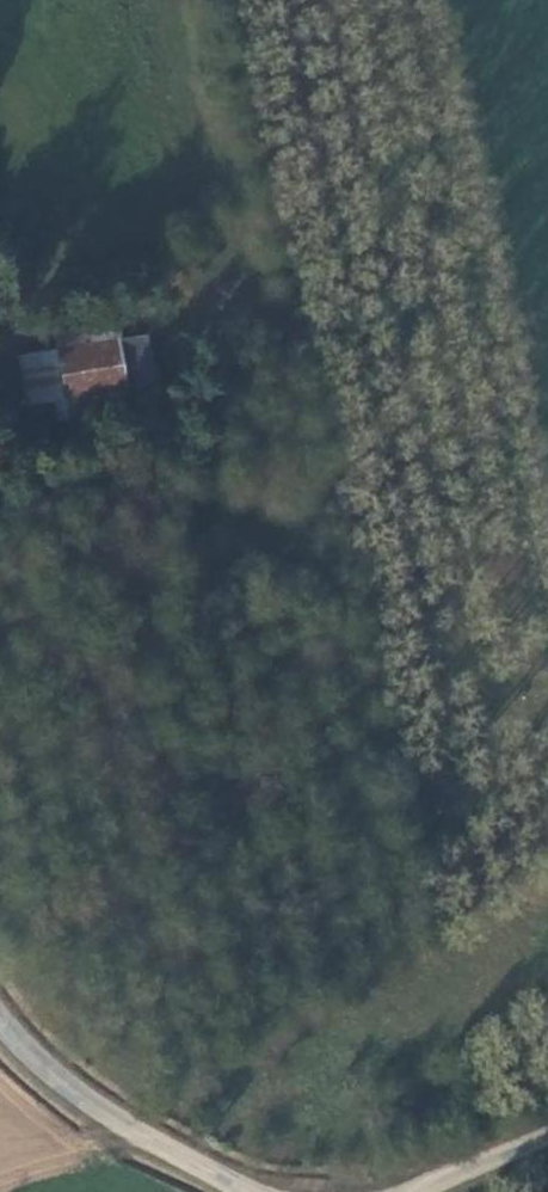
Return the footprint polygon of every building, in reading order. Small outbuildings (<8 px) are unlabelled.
[(101,332),(103,347),(130,340),(127,325),(101,332)] [(72,339),(76,353),(103,347),(101,332),(72,339)] [(130,340),(139,368),(163,362),(157,335),(130,340)] [(50,408),(77,402),(142,388),(139,368),(130,340),(103,347),(76,353),(39,363),(50,408)] [(142,388),(77,402),(81,423),(170,403),(166,383),(142,388)]
